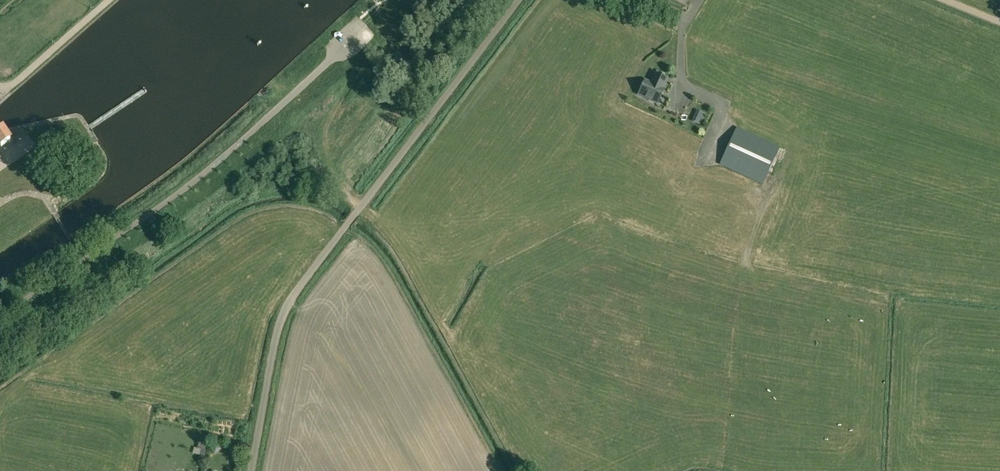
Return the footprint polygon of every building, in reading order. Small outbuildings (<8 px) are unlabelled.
[(641,89),(638,95),(644,98),(645,101),(648,102),(651,101),(657,104),(664,89),(663,88),(667,78),(656,72),(651,82),(645,80),(644,82),(642,83),(640,86),(641,89)] [(704,125),(710,115),(704,111),(698,122),(704,125)] [(763,184),(780,147),(737,127),(720,165),(763,184)] [(5,131),(0,134),(0,145),(2,148),(12,141),(5,131)]
